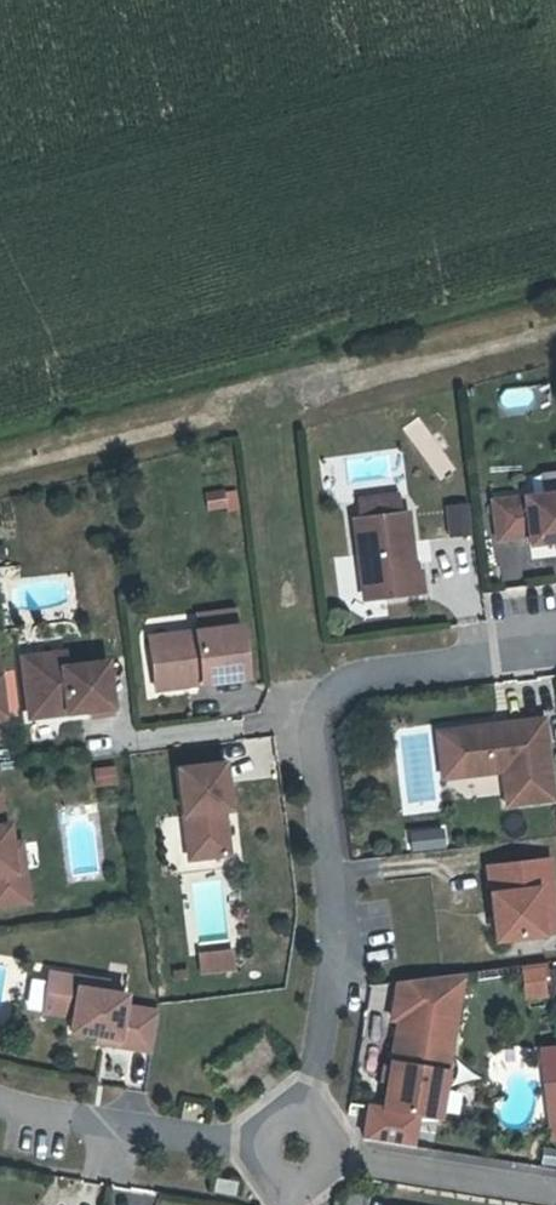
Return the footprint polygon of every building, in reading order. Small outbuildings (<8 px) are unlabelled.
[(206,511),(238,506),(234,486),(202,491),(206,511)] [(494,501),(499,539),(530,535),(531,543),(555,540),(555,493),(494,501)] [(446,502),(448,533),(470,531),(468,501),(446,502)] [(364,596),(422,588),(419,568),(414,569),(406,510),(354,517),(364,596)] [(199,629),(237,625),(235,607),(197,612),(199,629)] [(167,660),(170,685),(247,675),(241,624),(237,625),(199,629),(150,635),(154,662),(167,660)] [(46,668),(26,670),(32,714),(92,707),(93,713),(114,710),(107,659),(68,664),(66,650),(44,653),(46,668)] [(24,655),(26,670),(46,668),(44,653),(24,655)] [(156,686),(170,685),(167,660),(154,662),(156,686)] [(508,800),(553,794),(543,716),(442,729),(448,775),(504,767),(508,800)] [(205,853),(227,850),(222,807),(227,806),(221,761),(176,766),(185,835),(203,832),(205,853)] [(114,765),(90,767),(91,786),(115,784),(114,765)] [(27,897),(23,866),(13,867),(9,841),(7,821),(2,822),(0,808),(0,901),(27,897)] [(203,832),(185,835),(188,855),(205,853),(203,832)] [(19,840),(9,841),(13,867),(23,866),(19,840)] [(546,860),(486,867),(495,939),(540,933),(538,912),(552,909),(546,860)] [(552,909),(538,912),(540,933),(555,931),(552,909)] [(198,973),(235,971),(233,946),(197,948),(198,973)] [(546,962),(521,963),(522,999),(547,998),(546,962)] [(81,979),(81,977),(51,971),(44,1010),(56,1012),(74,1015),(72,1029),(118,1036),(117,1043),(151,1048),(152,1048),(156,1018),(157,1010),(124,1004),(125,994),(115,992),(80,987),(81,979)] [(117,982),(81,977),(81,979),(80,987),(115,992),(117,982)] [(389,1085),(385,1114),(440,1122),(461,978),(426,983),(418,1027),(399,1025),(391,1072),(389,1085)] [(426,983),(397,987),(391,1025),(399,1025),(418,1027),(426,983)] [(391,1072),(385,1072),(383,1084),(389,1085),(391,1072)] [(249,1193),(227,1190),(225,1203),(240,1204),(248,1204),(249,1193)]
